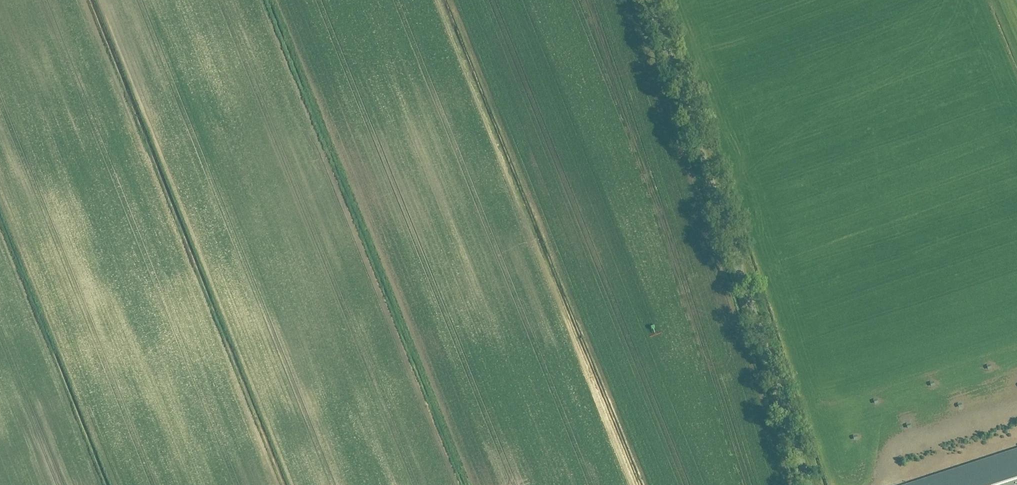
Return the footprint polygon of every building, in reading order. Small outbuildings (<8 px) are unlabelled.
[(905,484),(1016,484),(1016,449),(905,484)]
